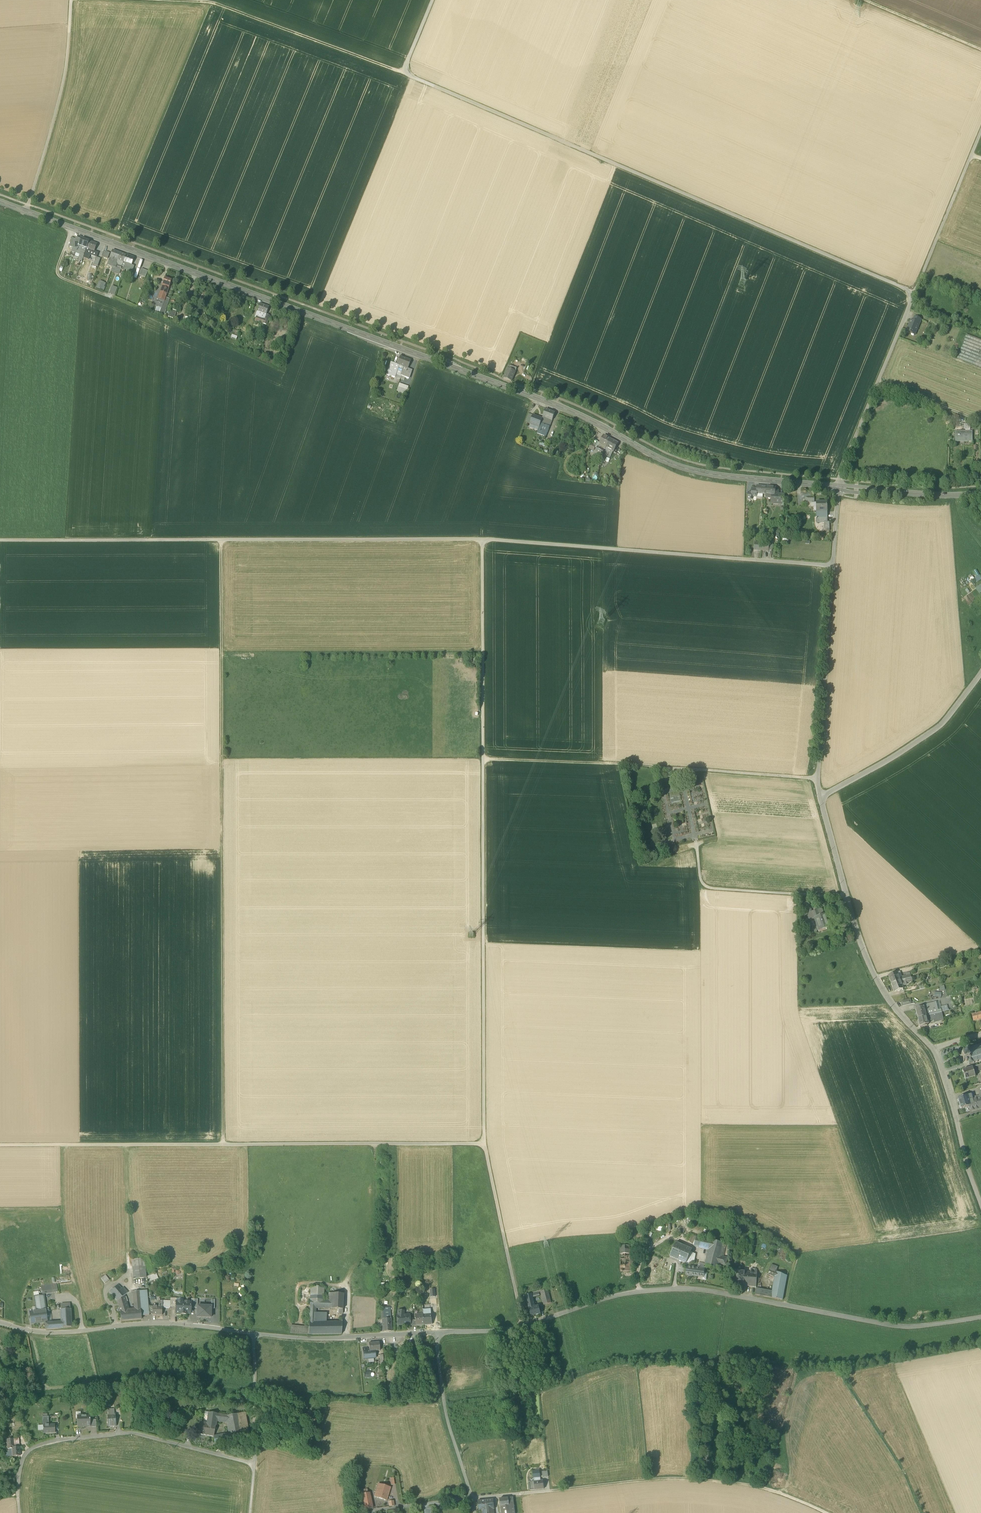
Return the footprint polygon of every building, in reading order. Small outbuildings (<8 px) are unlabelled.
[(84,256),(85,252),(78,249),(79,246),(81,240),(76,238),(75,239),(72,248),(71,251),(81,255),(81,254),(84,256)] [(79,246),(86,249),(89,242),(81,239),(81,240),(79,246)] [(86,249),(91,250),(91,251),(94,252),(97,245),(89,242),(86,249)] [(110,258),(117,261),(118,260),(120,254),(120,253),(112,250),(110,258)] [(120,254),(118,260),(123,263),(126,256),(120,254)] [(126,256),(123,263),(131,266),(131,265),(134,258),(126,256)] [(116,264),(117,261),(110,258),(107,265),(116,268),(117,264),(116,264)] [(134,266),(131,265),(131,266),(123,263),(122,266),(121,266),(120,270),(124,271),(125,270),(125,269),(132,271),(134,266)] [(139,276),(145,278),(148,271),(142,269),(139,276)] [(163,283),(162,287),(169,289),(172,280),(165,278),(163,283)] [(104,290),(106,282),(99,280),(97,288),(104,290)] [(115,295),(118,288),(112,285),(109,293),(115,295)] [(158,300),(162,288),(159,287),(158,286),(153,299),(158,300)] [(166,298),(169,289),(162,287),(162,288),(158,300),(164,302),(166,298)] [(160,312),(164,314),(169,299),(166,298),(164,302),(162,307),(160,312)] [(162,307),(164,302),(158,300),(153,299),(152,303),(162,307)] [(259,305),(257,312),(266,315),(268,309),(269,308),(259,305)] [(168,318),(174,320),(177,313),(171,311),(168,318)] [(255,322),(259,323),(263,325),(266,326),(270,316),(266,315),(257,312),(255,318),(256,318),(255,322)] [(907,331),(915,334),(919,324),(912,321),(911,325),(910,324),(907,331)] [(249,336),(255,338),(257,331),(251,329),(249,336)] [(980,368),(980,340),(967,335),(957,359),(980,368)] [(397,365),(399,366),(403,367),(408,369),(410,361),(400,357),(397,365)] [(386,375),(395,378),(396,374),(399,366),(397,365),(391,362),(386,375)] [(408,369),(403,367),(401,376),(409,379),(412,370),(408,369)] [(511,381),(515,373),(509,370),(508,370),(504,378),(511,381)] [(397,391),(406,394),(408,387),(399,384),(397,391)] [(541,423),(545,425),(547,419),(552,420),(555,413),(546,410),(542,419),(541,423)] [(539,427),(541,423),(542,419),(533,416),(530,424),(539,427)] [(537,433),(546,437),(550,427),(545,425),(541,423),(539,427),(537,433)] [(955,432),(955,442),(973,442),(972,432),(970,432),(970,430),(964,430),(964,432),(955,432)] [(599,444),(600,444),(606,447),(610,439),(604,436),(599,444)] [(610,439),(606,447),(604,450),(602,455),(607,457),(608,454),(611,456),(613,452),(614,452),(618,443),(610,439)] [(757,486),(757,490),(752,489),(751,494),(752,494),(751,497),(757,497),(757,494),(765,494),(767,495),(767,497),(769,497),(769,496),(771,496),(770,504),(775,504),(775,502),(780,503),(780,504),(781,504),(781,495),(777,495),(777,492),(775,492),(775,488),(766,487),(757,486)] [(817,511),(817,512),(827,512),(827,502),(816,503),(817,511)] [(827,512),(817,512),(817,523),(824,523),(827,522),(827,512)] [(769,544),(762,544),(755,543),(754,550),(761,551),(768,551),(769,544)] [(678,790),(669,791),(671,801),(680,800),(678,790)] [(812,912),(808,901),(802,903),(806,914),(812,912)] [(814,919),(820,917),(818,910),(812,912),(814,919)] [(814,919),(819,932),(830,928),(825,915),(820,917),(814,919)] [(891,984),(900,981),(899,978),(897,973),(897,972),(888,976),(889,977),(891,984)] [(903,989),(902,987),(900,981),(891,984),(894,992),(903,989)] [(923,1005),(923,1007),(924,1007),(926,1016),(927,1016),(932,1014),(938,1013),(938,1011),(938,1010),(936,1002),(923,1005)] [(918,1018),(926,1016),(924,1007),(923,1007),(916,1009),(918,1018)] [(944,1020),(942,1012),(938,1013),(932,1014),(933,1020),(934,1023),(944,1020)] [(980,1019),(980,1013),(972,1015),(973,1021),(980,1019)] [(929,1024),(928,1020),(927,1016),(926,1016),(918,1018),(918,1020),(920,1026),(920,1027),(927,1026),(927,1024),(929,1024)] [(969,1065),(969,1064),(974,1063),(974,1062),(977,1061),(977,1062),(978,1062),(978,1061),(980,1060),(980,1061),(980,1045),(980,1044),(980,1045),(977,1046),(976,1045),(976,1046),(973,1047),(973,1046),(972,1046),(973,1047),(970,1048),(969,1047),(969,1048),(965,1049),(964,1049),(965,1050),(965,1051),(966,1054),(962,1055),(961,1054),(961,1055),(962,1055),(963,1061),(964,1062),(964,1061),(965,1061),(966,1062),(967,1061),(968,1060),(967,1060),(968,1060),(969,1064),(969,1065)] [(962,1071),(965,1080),(975,1077),(974,1072),(972,1068),(962,1071)] [(958,1098),(961,1109),(969,1106),(970,1106),(969,1101),(967,1096),(958,1098)] [(973,1100),(969,1101),(970,1106),(969,1106),(970,1111),(980,1109),(980,1100),(980,1098),(973,1100)] [(695,1246),(709,1249),(711,1240),(696,1236),(696,1237),(694,1245),(695,1246)] [(723,1243),(711,1240),(709,1249),(706,1260),(718,1262),(723,1243)] [(670,1256),(686,1263),(691,1252),(692,1249),(676,1242),(670,1256)] [(727,1244),(723,1243),(718,1262),(718,1263),(718,1264),(726,1266),(728,1257),(724,1256),(727,1244)] [(621,1271),(630,1271),(630,1253),(630,1245),(621,1245),(621,1271)] [(696,1254),(691,1252),(686,1263),(685,1264),(687,1265),(694,1261),(696,1254)] [(132,1260),(134,1280),(146,1278),(144,1259),(132,1260)] [(705,1265),(717,1268),(718,1264),(718,1263),(718,1262),(706,1260),(705,1265)] [(702,1276),(703,1276),(704,1273),(704,1269),(703,1269),(697,1268),(687,1267),(686,1274),(702,1276)] [(738,1284),(743,1284),(744,1272),(734,1271),(733,1283),(738,1284)] [(756,1285),(757,1273),(751,1272),(744,1272),(743,1284),(747,1284),(747,1286),(754,1287),(756,1285)] [(776,1272),(775,1272),(774,1277),(774,1281),(772,1292),(771,1298),(783,1300),(787,1276),(776,1272)] [(102,1279),(106,1284),(110,1280),(106,1275),(102,1279)] [(57,1285),(46,1287),(47,1293),(58,1292),(57,1285)] [(118,1301),(121,1299),(116,1293),(121,1289),(118,1285),(112,1290),(112,1289),(109,1291),(118,1301)] [(310,1287),(310,1300),(323,1300),(324,1288),(310,1287)] [(123,1288),(121,1289),(116,1293),(121,1299),(124,1296),(128,1293),(123,1288)] [(147,1290),(139,1291),(141,1310),(141,1316),(149,1315),(149,1314),(148,1306),(147,1290)] [(541,1292),(544,1305),(551,1303),(548,1290),(541,1292)] [(337,1309),(343,1309),(343,1294),(329,1293),(328,1301),(332,1301),(332,1309),(337,1309)] [(526,1295),(529,1308),(534,1307),(532,1298),(531,1294),(526,1295)] [(30,1312),(31,1324),(45,1322),(47,1322),(46,1310),(46,1308),(44,1295),(34,1297),(36,1311),(30,1312)] [(129,1311),(124,1296),(121,1299),(118,1301),(120,1312),(129,1311)] [(310,1300),(310,1308),(316,1308),(332,1309),(332,1301),(328,1301),(323,1300),(310,1300)] [(159,1307),(152,1307),(152,1314),(152,1315),(162,1315),(162,1308),(162,1301),(159,1301),(159,1307)] [(529,1308),(530,1316),(533,1315),(540,1313),(538,1306),(534,1307),(529,1308)] [(381,1311),(382,1319),(391,1318),(391,1307),(384,1307),(384,1311),(381,1311)] [(70,1309),(67,1309),(61,1310),(62,1322),(62,1328),(71,1327),(70,1309)] [(141,1316),(141,1310),(136,1310),(129,1311),(120,1312),(121,1321),(142,1319),(141,1316)] [(403,1324),(404,1325),(406,1325),(406,1324),(409,1324),(410,1324),(409,1318),(409,1315),(403,1316),(403,1311),(399,1311),(398,1313),(398,1314),(398,1316),(397,1316),(397,1317),(397,1325),(403,1325),(403,1324)] [(326,1313),(316,1313),(315,1322),(326,1322),(326,1313)] [(432,1324),(431,1313),(424,1314),(425,1322),(424,1322),(424,1325),(432,1324)] [(416,1326),(424,1325),(424,1322),(425,1322),(424,1314),(415,1314),(416,1320),(416,1326)] [(382,1319),(383,1332),(392,1331),(391,1318),(382,1319)] [(326,1322),(315,1322),(309,1322),(309,1327),(308,1335),(341,1334),(342,1322),(326,1322)] [(290,1333),(308,1335),(309,1327),(290,1325),(290,1333)] [(369,1343),(369,1350),(369,1352),(375,1351),(380,1351),(379,1342),(369,1343)] [(376,1358),(375,1351),(369,1352),(369,1350),(367,1350),(367,1348),(363,1348),(364,1359),(376,1358)] [(209,1413),(207,1423),(206,1426),(216,1428),(217,1420),(219,1413),(210,1411),(209,1413)] [(239,1425),(242,1438),(250,1437),(245,1412),(237,1414),(239,1422),(239,1425)] [(107,1415),(108,1427),(116,1426),(116,1413),(113,1413),(113,1415),(107,1415)] [(217,1420),(228,1422),(227,1416),(228,1415),(219,1413),(217,1420)] [(237,1414),(228,1415),(227,1416),(228,1422),(229,1423),(239,1422),(237,1414)] [(77,1419),(77,1427),(87,1426),(87,1425),(91,1425),(90,1415),(86,1415),(86,1416),(77,1416),(77,1419)] [(214,1436),(216,1428),(206,1426),(207,1423),(201,1422),(198,1433),(214,1436)] [(55,1424),(48,1425),(43,1425),(44,1433),(55,1432),(55,1424)] [(242,1438),(239,1425),(229,1427),(231,1434),(222,1436),(223,1441),(242,1438)] [(534,1478),(534,1482),(535,1489),(544,1488),(543,1481),(541,1481),(541,1478),(534,1478)] [(375,1498),(387,1501),(391,1487),(379,1484),(375,1498)] [(361,1494),(364,1511),(371,1509),(368,1493),(361,1494)] [(499,1499),(501,1507),(505,1506),(514,1505),(513,1498),(499,1499)] [(485,1500),(487,1512),(494,1512),(493,1512),(492,1509),(493,1509),(494,1509),(493,1499),(485,1500)] [(485,1500),(478,1501),(479,1510),(482,1510),(482,1512),(487,1512),(485,1500)] [(510,1509),(514,1508),(514,1505),(505,1506),(506,1512),(510,1512),(510,1509)]
